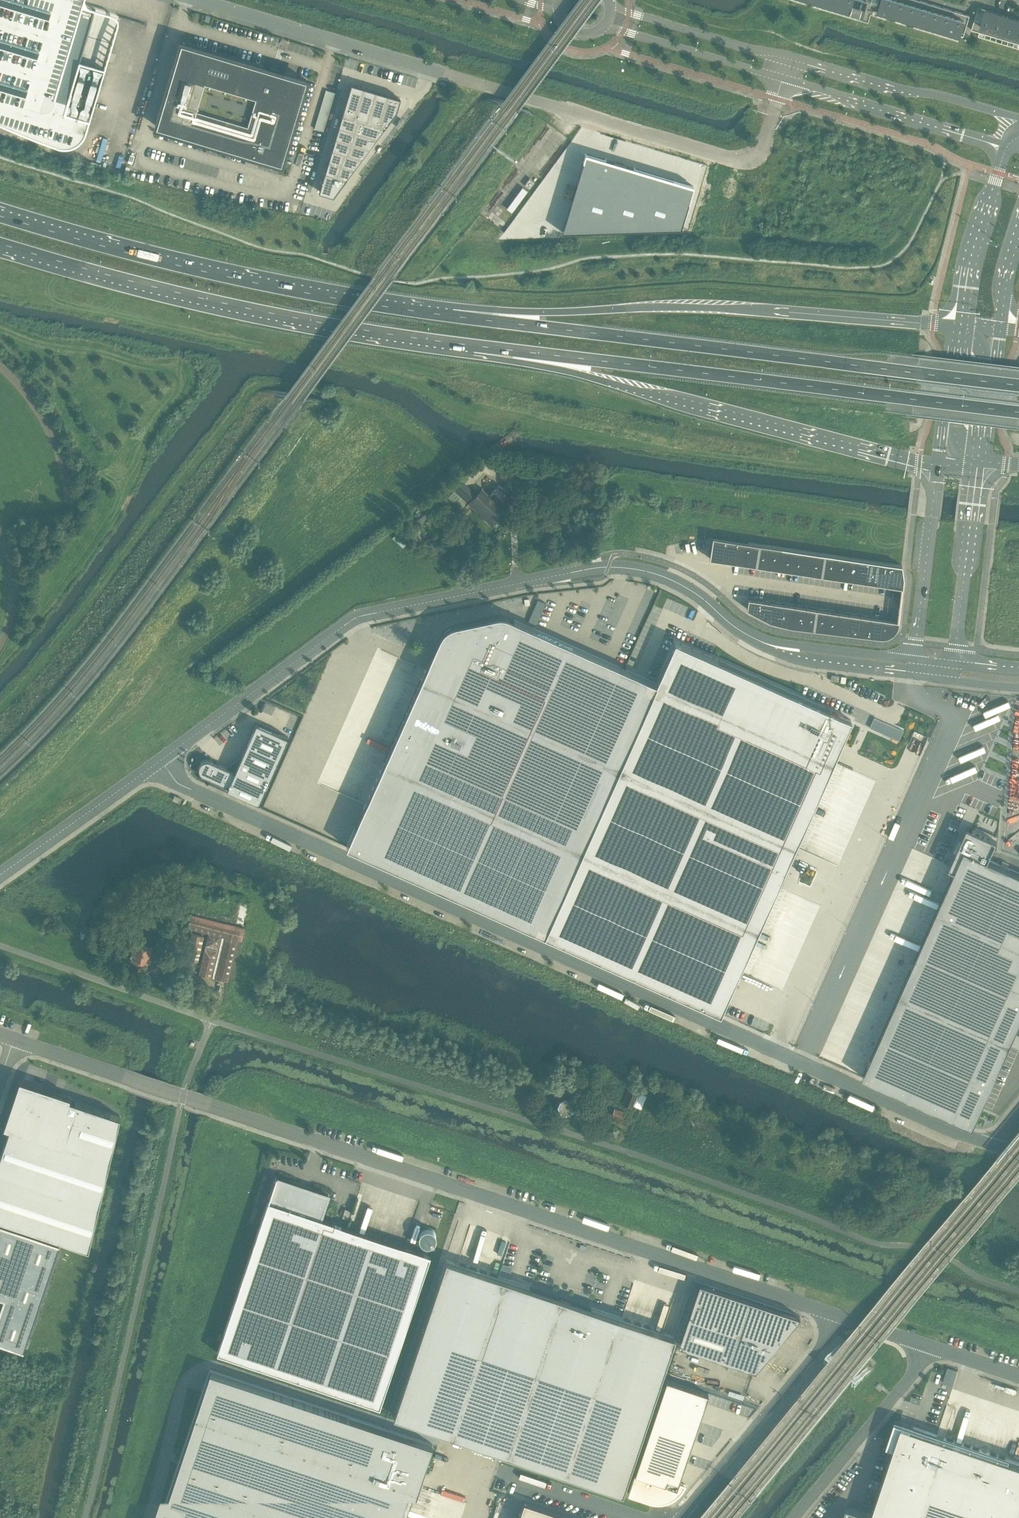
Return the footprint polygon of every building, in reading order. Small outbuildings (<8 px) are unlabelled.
[(1,124),(9,127),(17,131),(25,134),(33,137),(41,140),(58,147),(61,147),(65,148),(68,147),(71,147),(74,146),(76,144),(79,142),(81,140),(83,138),(85,135),(86,132),(105,69),(80,61),(95,9),(83,5),(84,0),(0,0),(0,124),(1,124)] [(863,15),(861,19),(869,21),(871,13),(878,15),(879,11),(963,36),(970,15),(920,0),(812,0),(863,15)] [(971,29),(1018,43),(1018,20),(978,7),(971,29)] [(181,42),(156,125),(281,163),(306,79),(181,42)] [(351,83),(342,114),(355,118),(364,87),(351,83)] [(364,87),(355,118),(358,119),(367,121),(376,91),(364,87)] [(376,91),(367,121),(379,125),(388,94),(376,91)] [(388,94),(379,125),(384,127),(396,110),(400,98),(388,94)] [(342,114),(339,126),(355,130),(358,119),(355,118),(342,114)] [(358,119),(355,130),(376,137),(384,127),(379,125),(367,121),(358,119)] [(339,126),(335,137),(351,142),(355,130),(339,126)] [(355,130),(351,142),(369,147),(376,137),(355,130)] [(335,137),(332,149),(344,152),(348,153),(351,142),(335,137)] [(351,142),(348,153),(361,157),(369,147),(351,142)] [(332,149),(328,160),(341,164),(344,152),(332,149)] [(344,152),(341,164),(354,168),(361,157),(348,153),(344,152)] [(679,232),(693,185),(585,153),(562,231),(679,232)] [(328,160),(325,172),(337,175),(341,164),(328,160)] [(341,164),(337,175),(346,178),(354,168),(341,164)] [(325,172),(319,191),(333,195),(346,178),(337,175),(325,172)] [(534,181),(529,177),(524,184),(529,188),(534,181)] [(527,190),(522,187),(507,208),(511,211),(527,190)] [(430,500),(439,508),(445,514),(450,509),(455,514),(465,503),(464,503),(473,494),(461,482),(447,497),(440,490),(430,500)] [(505,508),(515,497),(511,493),(514,489),(507,482),(504,486),(500,483),(490,494),(482,487),(468,502),(491,522),(497,515),(505,508)] [(712,537),(709,558),(901,586),(902,587),(903,578),(901,565),(712,537)] [(747,606),(746,608),(769,620),(780,623),(791,625),(879,636),(885,634),(890,631),(895,627),(898,622),(898,620),(897,620),(748,598),(747,606)] [(365,804),(346,846),(354,849),(366,855),(384,863),(402,871),(421,879),(439,888),(466,900),(495,912),(514,921),(532,929),(544,934),(657,683),(656,682),(622,667),(509,617),(508,617),(507,616),(506,616),(505,616),(504,616),(504,615),(503,615),(502,615),(501,615),(500,615),(499,615),(498,615),(497,615),(496,615),(452,625),(451,625),(450,626),(449,626),(448,627),(447,627),(447,628),(446,628),(445,629),(444,630),(443,631),(442,632),(442,633),(441,634),(430,659),(425,669),(365,804)] [(657,683),(544,934),(719,1013),(851,719),(674,640),(656,682),(657,683)] [(259,802),(288,736),(256,722),(234,771),(208,760),(205,760),(203,760),(202,761),(200,763),(199,763),(198,766),(198,767),(198,769),(199,771),(200,774),(202,775),(228,786),(227,788),(259,802)] [(863,1077),(974,1126),(1011,1043),(1018,1047),(1018,873),(988,859),(997,839),(968,826),(956,853),(950,866),(956,869),(863,1077)] [(231,981),(244,927),(191,915),(188,928),(208,933),(199,973),(231,981)] [(198,961),(204,936),(191,933),(185,958),(198,961)] [(168,960),(170,951),(135,942),(131,955),(135,963),(142,965),(146,973),(156,967),(159,958),(168,960)] [(0,1155),(0,1218),(87,1247),(88,1247),(120,1115),(69,1098),(70,1095),(19,1078),(4,1125),(9,1127),(0,1155)] [(632,1106),(638,1090),(629,1086),(622,1102),(632,1106)] [(573,1111),(576,1105),(573,1097),(569,1096),(571,1091),(564,1088),(562,1095),(557,1097),(554,1104),(557,1112),(565,1115),(573,1111)] [(624,1126),(626,1119),(622,1118),(625,1111),(614,1107),(612,1113),(605,1111),(602,1118),(624,1126)] [(429,1255),(346,1227),(320,1218),(328,1194),(276,1177),(277,1175),(276,1175),(217,1352),(379,1406),(430,1254),(429,1253),(429,1255)] [(350,1210),(345,1208),(342,1217),(347,1218),(350,1210)] [(0,1224),(0,1295),(5,1297),(4,1300),(0,1311),(0,1341),(8,1344),(23,1349),(59,1244),(0,1224)] [(446,1259),(393,1414),(622,1491),(670,1348),(674,1335),(446,1259)] [(699,1282),(678,1344),(755,1369),(799,1315),(699,1282)] [(948,1367),(943,1381),(952,1384),(957,1370),(948,1367)] [(432,1443),(209,1369),(202,1391),(160,1517),(407,1517),(432,1443)] [(667,1379),(628,1492),(652,1500),(657,1501),(662,1500),(666,1499),(670,1498),(674,1495),(678,1492),(681,1489),(683,1485),(684,1483),(678,1481),(708,1393),(667,1379)] [(874,1385),(880,1390),(882,1388),(883,1386),(884,1386),(878,1381),(874,1385)] [(843,1517),(987,1517),(1007,1458),(903,1423),(872,1514),(847,1506),(843,1517)] [(987,1517),(1018,1517),(1018,1462),(1007,1458),(987,1517)] [(524,1500),(518,1517),(576,1517),(524,1500)]
